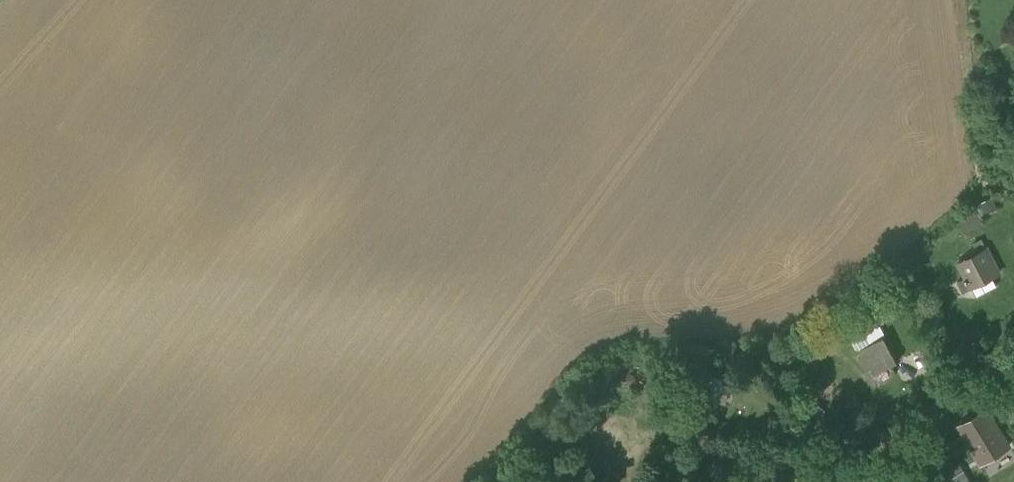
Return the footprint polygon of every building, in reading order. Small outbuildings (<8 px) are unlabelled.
[(973,243),(977,251),(955,262),(963,278),(956,282),(962,293),(1002,273),(988,245),(985,246),(981,238),(973,243)] [(880,327),(873,331),(878,340),(858,350),(873,377),(874,376),(871,372),(890,363),(891,365),(900,360),(887,335),(885,336),(880,327)] [(980,465),(1012,446),(988,406),(956,425),(980,465)]
